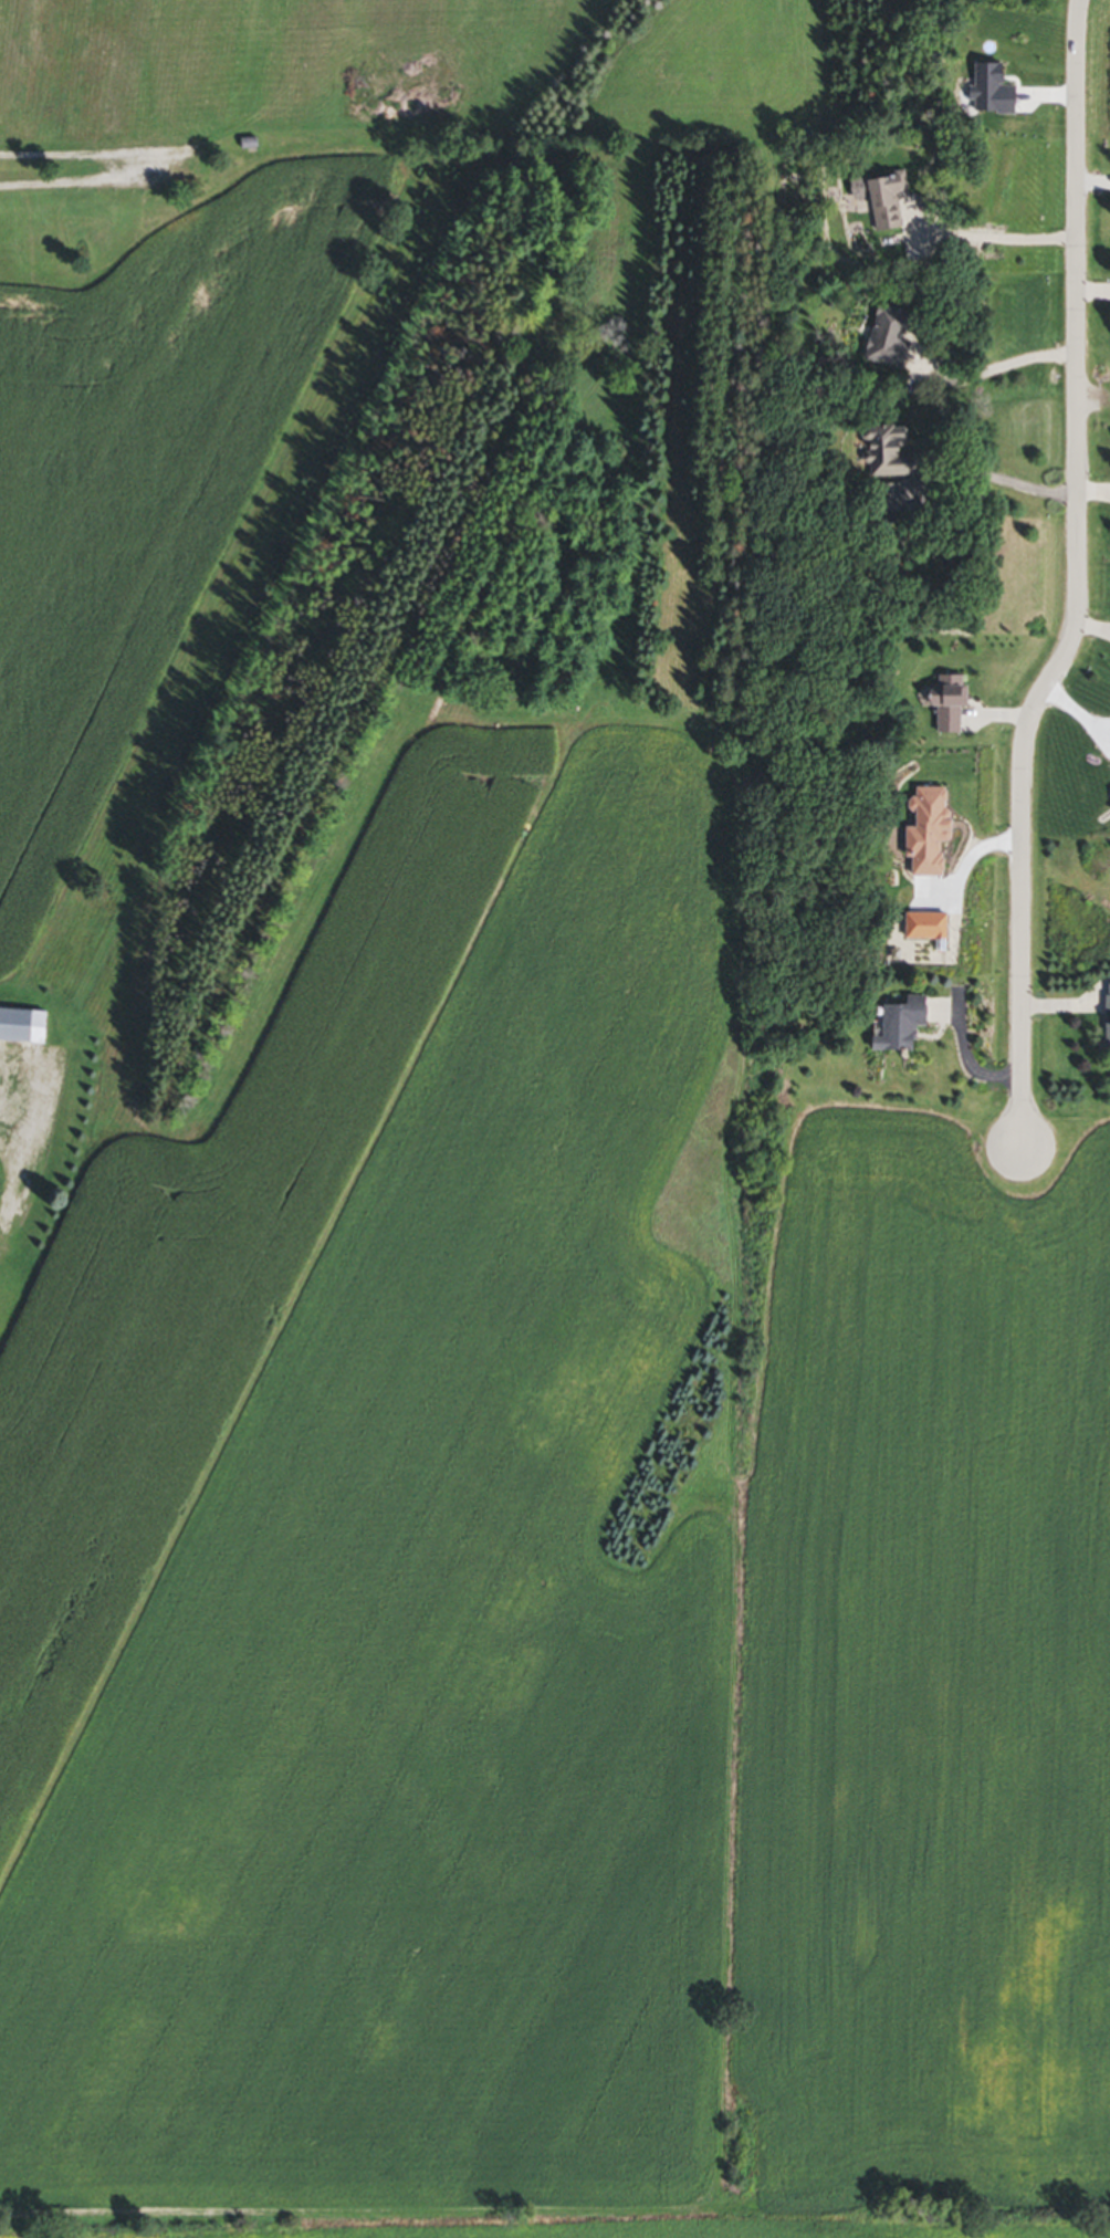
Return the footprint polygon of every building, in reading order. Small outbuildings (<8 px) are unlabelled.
[(259,151),(259,141),(240,141),(240,151),(259,151)] [(893,196),(901,195),(898,174),(847,180),(851,215),(868,212),(870,233),(897,229),(893,196)] [(901,344),(907,315),(874,308),(863,364),(901,372),(906,345),(901,344)] [(863,429),(864,479),(915,477),(914,457),(889,458),(889,445),(900,445),(899,428),(863,429)] [(876,486),(876,515),(896,515),(896,486),(876,486)] [(882,1041),(869,1041),(869,1054),(912,1053),(912,1029),(926,1028),(926,1000),(881,1000),(882,1041)] [(0,1012),(0,1046),(46,1047),(47,1013),(0,1012)]
